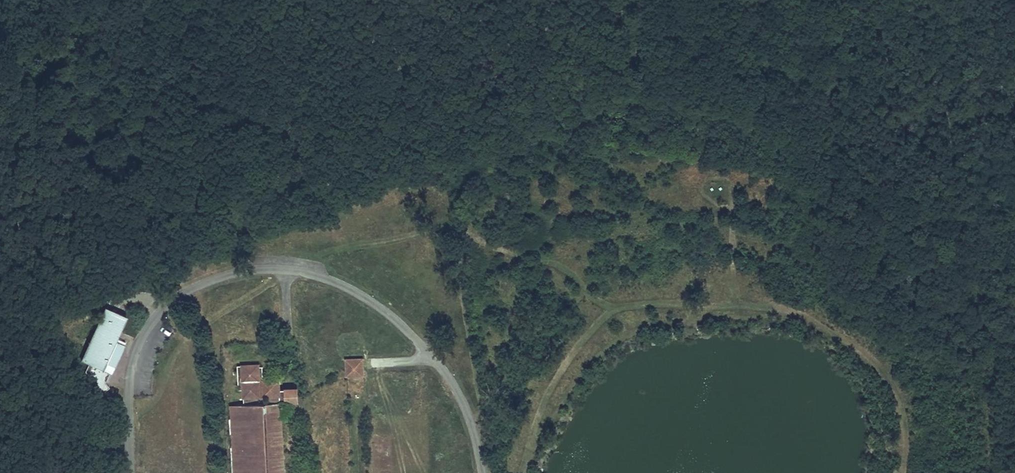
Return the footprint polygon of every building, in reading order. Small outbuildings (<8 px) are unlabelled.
[(128,319),(105,308),(81,360),(104,371),(107,364),(118,340),(128,319)] [(118,340),(107,364),(116,368),(127,344),(118,340)] [(339,354),(339,367),(339,370),(355,370),(355,353),(339,354)] [(231,407),(233,472),(286,472),(284,405),(300,404),(299,389),(279,390),(279,384),(263,384),(262,369),(256,369),(256,365),(237,366),(238,390),(243,390),(244,406),(231,407)]
